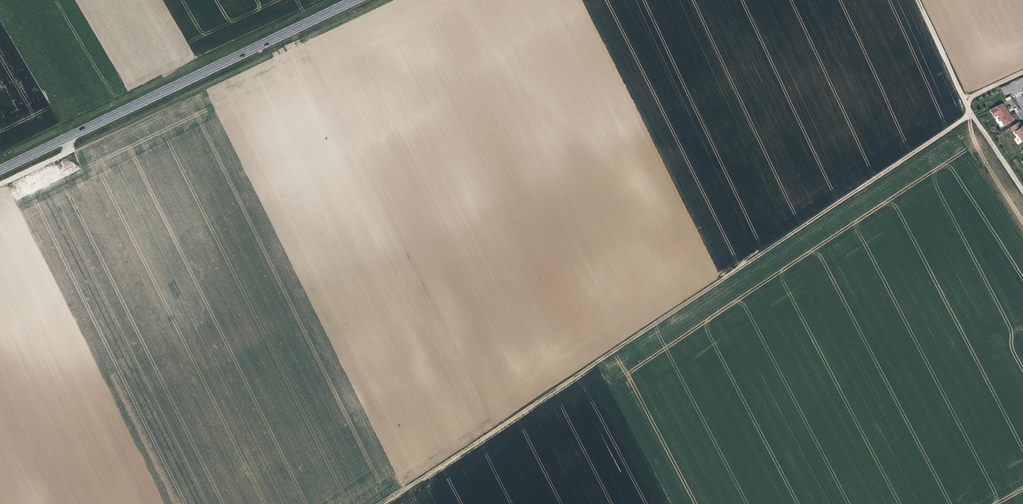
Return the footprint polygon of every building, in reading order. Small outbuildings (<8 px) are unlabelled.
[(1004,108),(1001,104),(989,110),(994,117),(998,115),(1003,125),(1013,119),(1008,111),(1005,107),(1004,108)] [(1018,122),(1011,128),(1014,132),(1016,132),(1022,142),(1022,141),(1022,126),(1022,127),(1018,122)]
